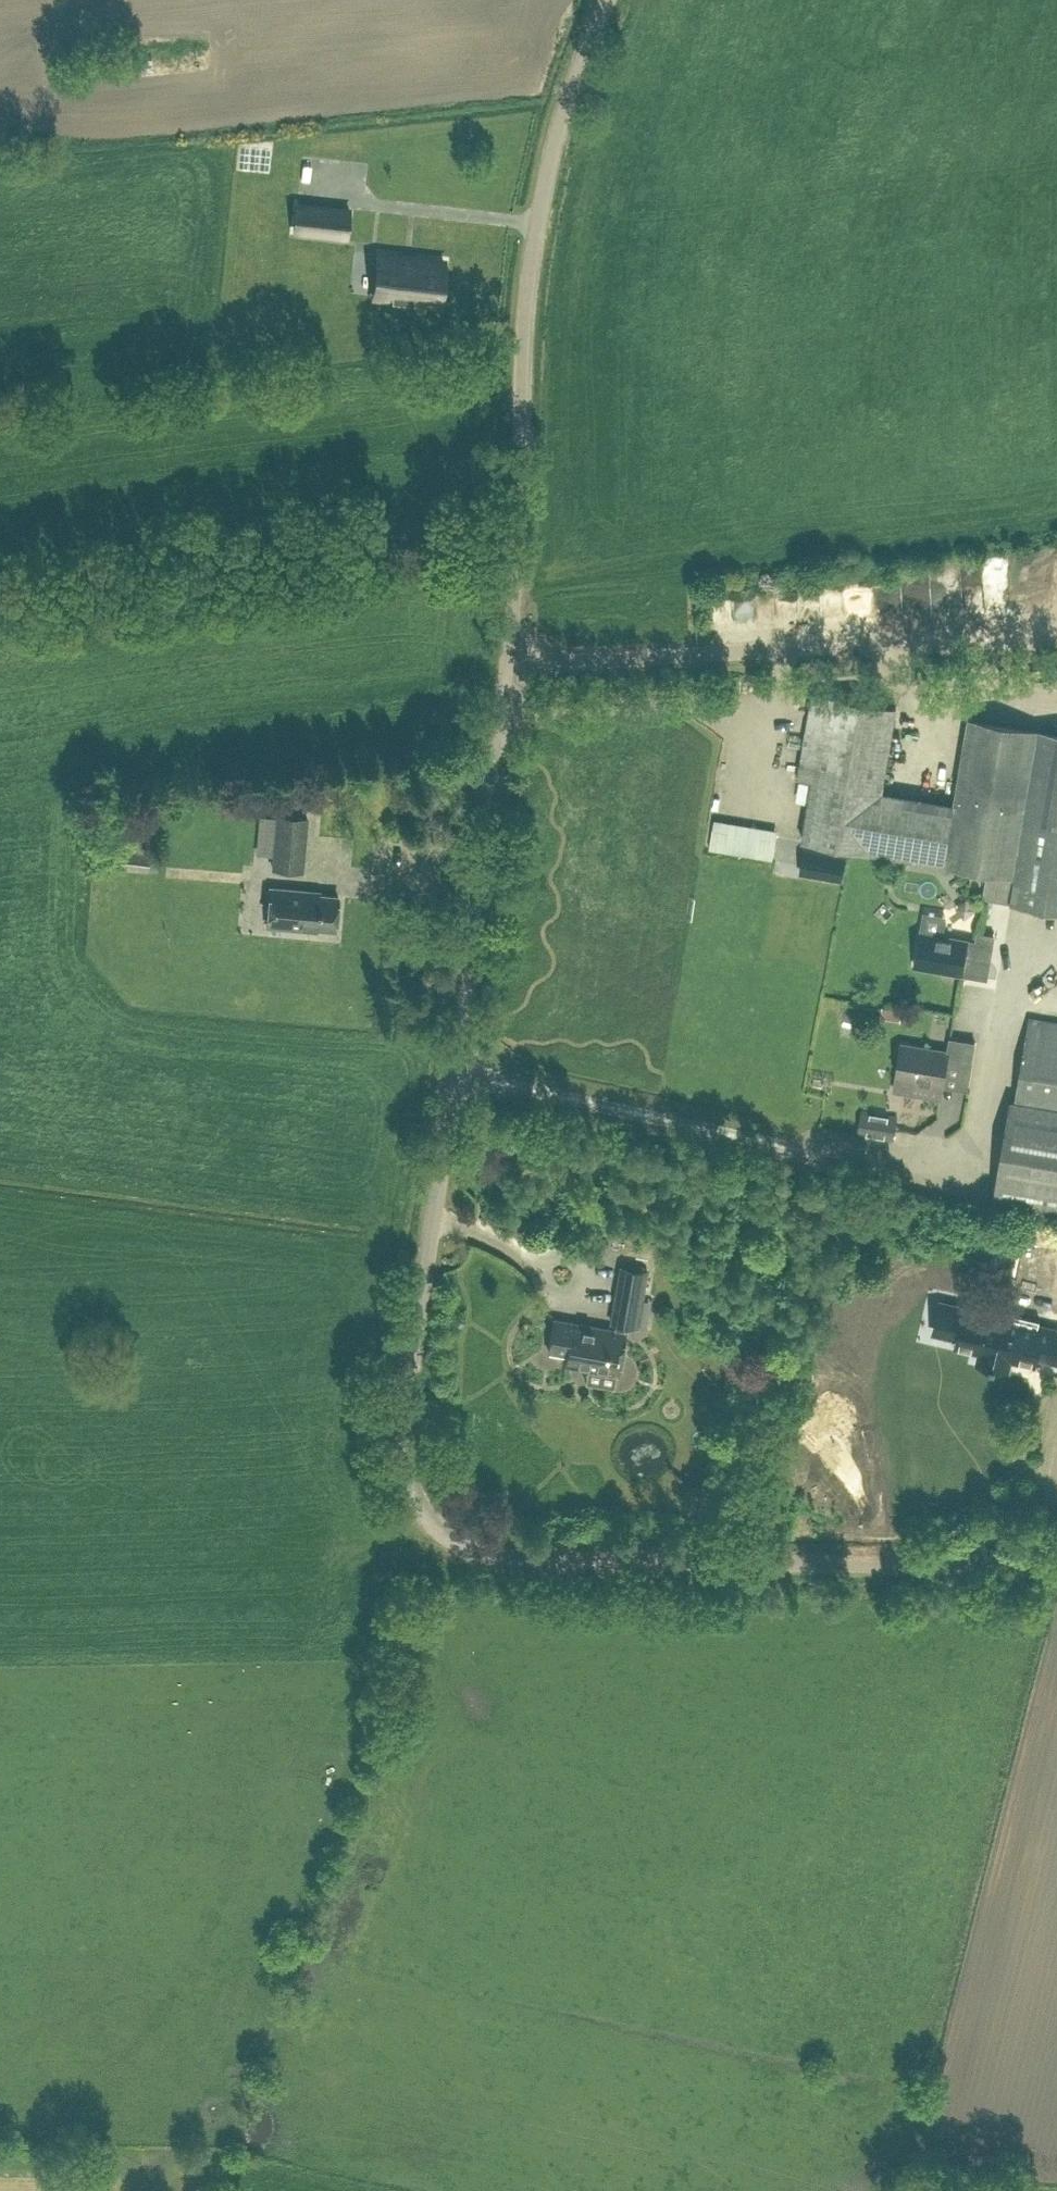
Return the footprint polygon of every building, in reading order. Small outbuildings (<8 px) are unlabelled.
[(349,208),(297,202),(294,230),(345,236),(349,208)] [(398,259),(399,255),(378,253),(374,295),(439,303),(443,260),(442,260),(442,262),(415,259),(415,261),(398,259)] [(1007,552),(984,554),(986,589),(1008,588),(1007,552)] [(845,583),(781,587),(782,611),(846,607),(845,583)] [(724,592),(718,611),(729,614),(735,596),(724,592)] [(943,863),(986,870),(982,896),(1056,908),(1056,730),(968,715),(954,802),(881,790),(896,705),(812,691),(798,777),(812,780),(802,840),(943,863)] [(307,817),(276,814),(272,866),(302,869),(307,817)] [(717,828),(716,848),(779,852),(780,832),(717,828)] [(103,832),(100,865),(147,870),(151,837),(103,832)] [(804,850),(801,871),(814,873),(815,865),(842,870),(844,856),(804,850)] [(308,892),(309,889),(270,886),(267,924),(316,928),(316,926),(335,927),(338,895),(308,892)] [(915,964),(965,973),(987,977),(994,934),(969,930),(968,938),(921,930),(915,964)] [(1011,1097),(994,1200),(1056,1211),(1056,1020),(1030,1016),(1016,1098),(1011,1097)] [(951,1036),(949,1049),(902,1042),(897,1076),(912,1078),(910,1091),(942,1096),(948,1060),(957,1061),(959,1052),(974,1054),(976,1040),(951,1036)] [(902,1125),(903,1112),(885,1111),(884,1123),(902,1125)] [(1018,1227),(1017,1282),(1051,1283),(1052,1228),(1018,1227)] [(566,1351),(564,1362),(618,1372),(625,1331),(623,1330),(624,1324),(636,1326),(646,1268),(623,1264),(618,1292),(615,1292),(612,1307),(616,1308),(613,1322),(615,1322),(614,1329),(553,1318),(548,1348),(566,1351)] [(579,1276),(574,1300),(585,1302),(589,1278),(579,1276)] [(972,1308),(941,1301),(935,1329),(959,1335),(957,1343),(981,1349),(979,1358),(991,1361),(990,1362),(995,1364),(996,1363),(1008,1366),(1010,1356),(1034,1362),(1037,1353),(1050,1357),(1056,1328),(1038,1324),(1040,1318),(974,1302),(972,1308)] [(750,1509),(749,1516),(760,1518),(761,1511),(750,1509)]
